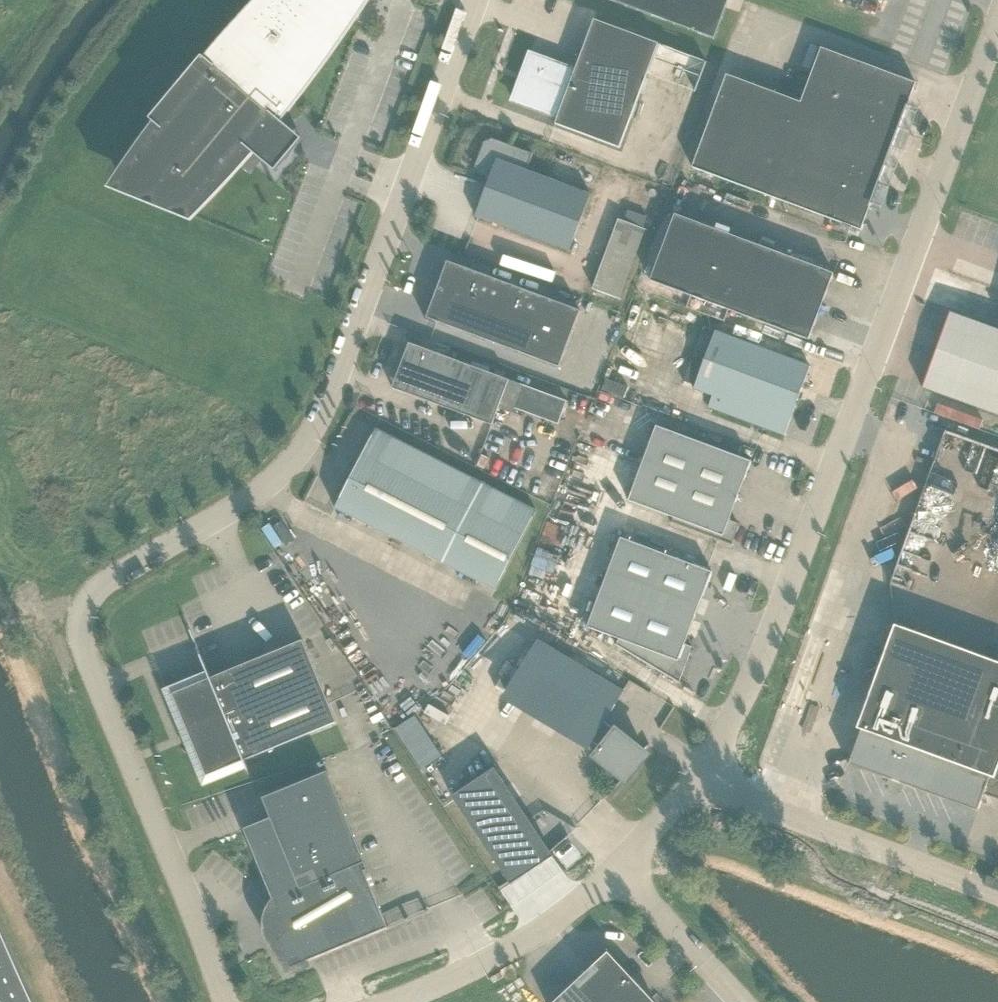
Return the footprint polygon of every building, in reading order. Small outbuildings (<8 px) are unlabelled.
[(365,0),(271,0),(215,67),(202,56),(149,119),(162,130),(121,180),(192,209),(244,146),(275,172),(303,139),(271,113),(365,0)] [(714,39),(728,0),(610,0),(714,39)] [(530,54),(513,101),(558,117),(555,124),(620,148),(630,121),(677,139),(706,61),(594,19),(575,70),(530,54)] [(861,230),(915,82),(820,48),(800,102),(726,75),(692,168),(861,230)] [(569,251),(591,194),(527,171),(533,154),(492,138),(484,142),(475,166),(479,174),(490,178),(476,216),(569,251)] [(809,340),(834,273),(675,214),(650,281),(809,340)] [(620,299),(646,228),(618,218),(593,289),(620,299)] [(559,367),(580,310),(448,261),(427,318),(559,367)] [(951,312),(923,388),(997,415),(997,329),(951,312)] [(784,435),(810,366),(716,331),(695,388),(713,395),(709,406),(784,435)] [(409,342),(392,388),(492,425),(498,409),(513,415),(515,409),(559,425),(567,402),(509,380),(409,342)] [(731,545),(739,524),(729,521),(751,461),(656,426),(628,500),(673,517),(671,522),(731,545)] [(496,590),(536,511),(375,429),(335,508),(496,590)] [(680,685),(681,683),(680,683),(693,648),(686,646),(714,573),(622,540),(589,630),(621,642),(619,648),(680,685)] [(895,625),(889,646),(873,652),(879,666),(866,672),(870,688),(857,728),(862,730),(849,764),(890,779),(888,785),(902,790),(904,784),(978,811),(985,794),(997,799),(997,662),(895,625)] [(643,751),(606,720),(624,691),(538,639),(507,691),(603,747),(595,755),(621,777),(604,798),(605,799),(625,777),(643,754),(650,745),(649,744),(643,751)] [(206,775),(336,721),(303,640),(173,694),(206,775)] [(380,707),(345,722),(354,743),(389,728),(380,707)] [(415,713),(395,726),(422,767),(442,753),(415,713)] [(553,855),(495,768),(452,796),(511,883),(553,855)] [(388,926),(365,871),(368,870),(327,772),(262,798),(270,818),(244,829),(276,907),(275,909),(274,912),(273,913),(272,915),(272,917),(271,919),(271,922),(271,924),(271,926),(271,929),(271,931),(272,933),(272,936),(273,938),(274,940),(275,942),(271,945),(288,975),(309,966),(307,961),(389,928),(389,926),(388,926)] [(608,952),(554,1001),(655,1001),(608,952)]
